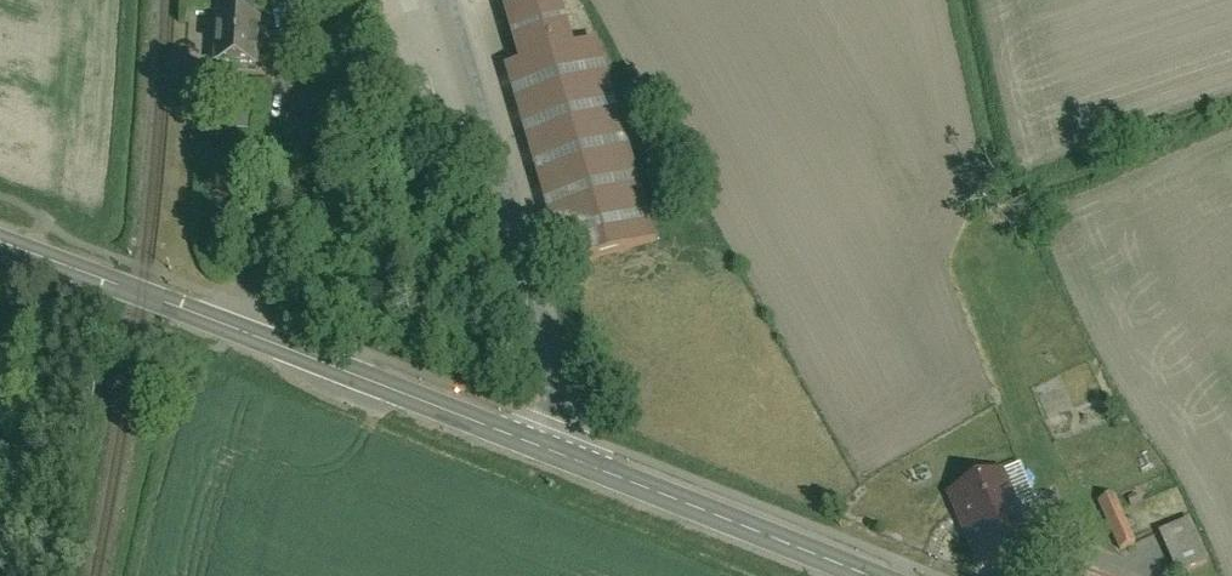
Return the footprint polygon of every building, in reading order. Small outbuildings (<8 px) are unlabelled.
[(511,16),(527,72),(584,56),(568,0),(567,0),(511,16)] [(195,11),(191,100),(249,103),(253,14),(195,11)] [(527,72),(512,77),(566,263),(648,239),(595,53),(584,56),(527,72)] [(1008,477),(948,501),(978,574),(1038,550),(1008,477)] [(1150,511),(1157,529),(1190,516),(1178,484),(1124,504),(1130,519),(1150,511)] [(1117,499),(1103,506),(1112,525),(1127,517),(1117,499)] [(1162,530),(1179,572),(1211,559),(1194,517),(1162,530)]
